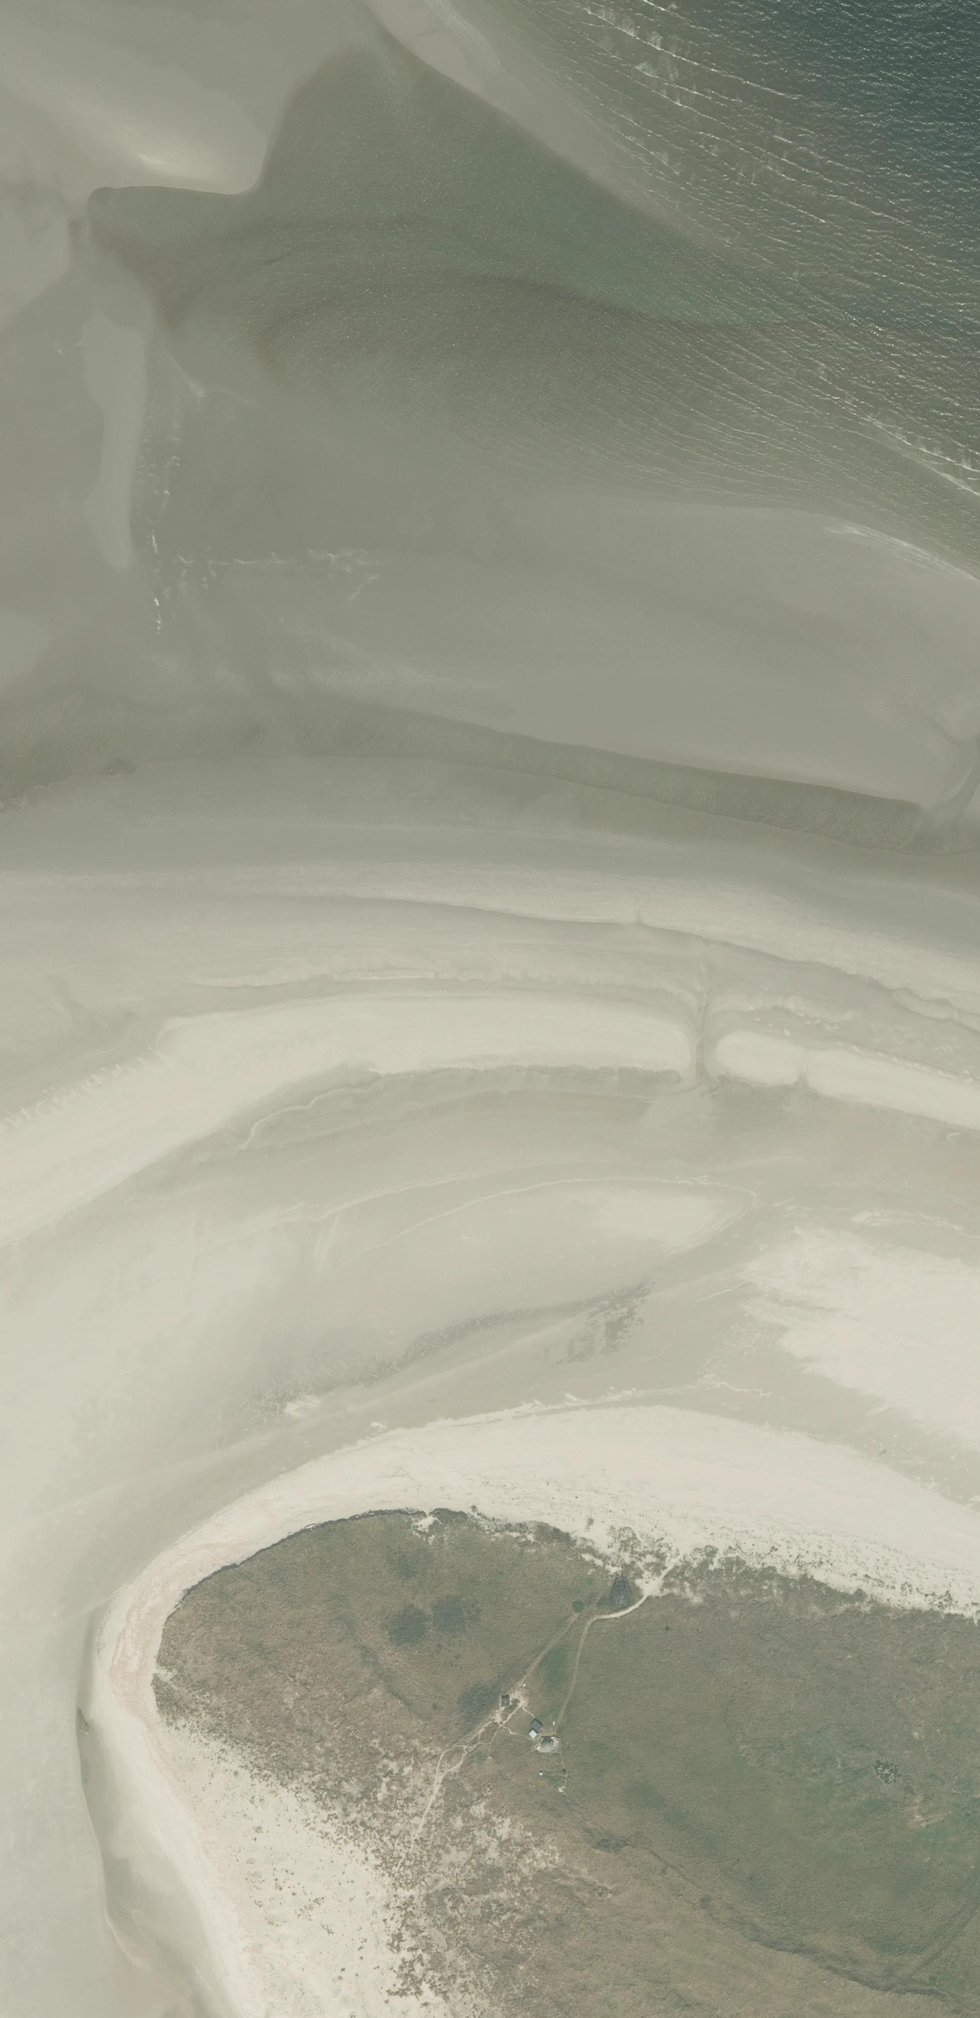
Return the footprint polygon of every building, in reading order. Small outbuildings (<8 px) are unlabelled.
[(533,1720),(530,1724),(537,1730),(541,1726),(533,1720)] [(536,1733),(531,1729),(527,1733),(532,1737),(536,1733)] [(540,1743),(539,1745),(540,1747),(542,1749),(544,1751),(546,1751),(549,1750),(551,1749),(552,1747),(552,1744),(552,1742),(550,1740),(548,1739),(545,1738),(543,1739),(541,1740),(540,1743)]
